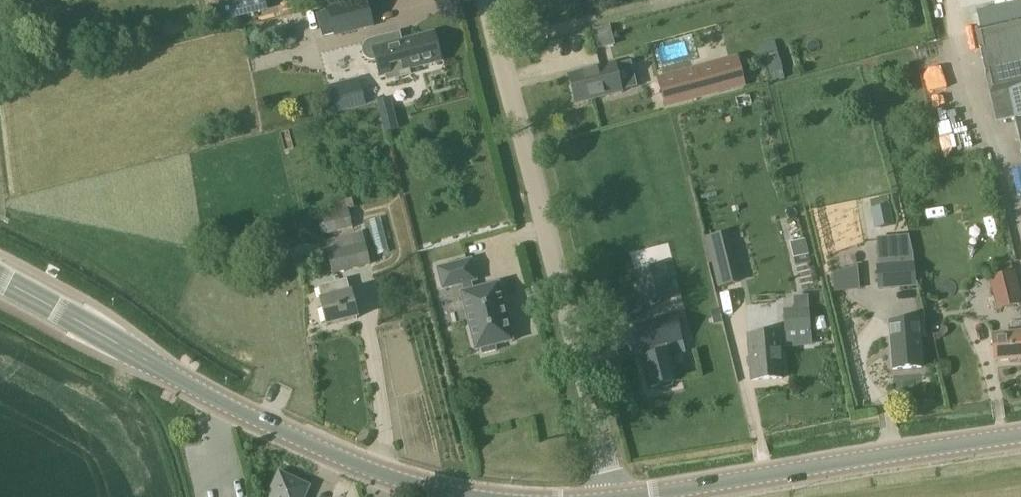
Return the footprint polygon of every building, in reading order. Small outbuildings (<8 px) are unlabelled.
[(223,19),(266,9),(264,0),(218,0),(223,19)] [(328,10),(328,11),(317,14),(324,38),(335,35),(335,36),(373,26),(366,0),(364,0),(328,10)] [(976,31),(996,121),(1015,117),(1020,145),(1020,20),(976,31)] [(593,31),(596,40),(611,36),(609,27),(593,31)] [(372,61),(374,61),(378,76),(384,75),(385,80),(393,77),(394,80),(402,78),(401,75),(410,73),(408,69),(440,61),(433,34),(402,42),(399,33),(370,41),(368,41),(366,42),(365,44),(363,45),(363,47),(362,49),(362,51),(362,53),(363,55),(364,57),(365,58),(367,60),(368,60),(370,61),(372,61)] [(735,61),(658,82),(665,105),(742,84),(735,61)] [(568,77),(575,104),(621,92),(614,66),(568,77)] [(325,86),(332,113),(365,104),(358,77),(325,86)] [(391,98),(377,99),(380,129),(394,128),(391,98)] [(893,228),(888,206),(871,210),(876,232),(893,228)] [(353,229),(348,210),(348,209),(317,218),(322,236),(353,229)] [(328,267),(331,276),(371,265),(361,230),(354,232),(355,235),(319,243),(321,256),(318,257),(319,269),(328,267)] [(706,239),(709,249),(729,245),(726,234),(706,239)] [(790,243),(793,259),(809,255),(805,239),(790,243)] [(876,265),(879,290),(916,287),(914,262),(912,246),(879,248),(879,264),(876,265)] [(495,346),(513,342),(498,284),(472,290),(470,283),(476,281),(471,260),(437,269),(442,290),(463,285),(465,292),(461,293),(475,351),(481,350),(482,355),(496,351),(495,346)] [(663,260),(631,269),(641,306),(673,297),(663,260)] [(1011,264),(999,267),(1002,278),(990,281),(998,314),(1020,308),(1020,298),(1013,264),(1011,264)] [(835,291),(846,290),(844,271),(833,275),(835,291)] [(319,288),(322,300),(321,300),(326,326),(358,319),(352,293),(350,294),(347,281),(319,288)] [(718,310),(711,312),(714,323),(721,321),(718,310)] [(809,310),(784,312),(785,333),(811,331),(809,310)] [(675,316),(636,325),(644,354),(683,344),(675,316)] [(889,324),(893,369),(922,367),(920,338),(924,337),(923,321),(889,324)] [(750,336),(753,382),(782,380),(778,333),(750,336)] [(995,362),(1020,360),(1020,336),(993,338),(995,362)] [(641,360),(649,389),(675,383),(668,353),(641,360)] [(310,486),(279,472),(268,496),(305,496),(310,486)]
